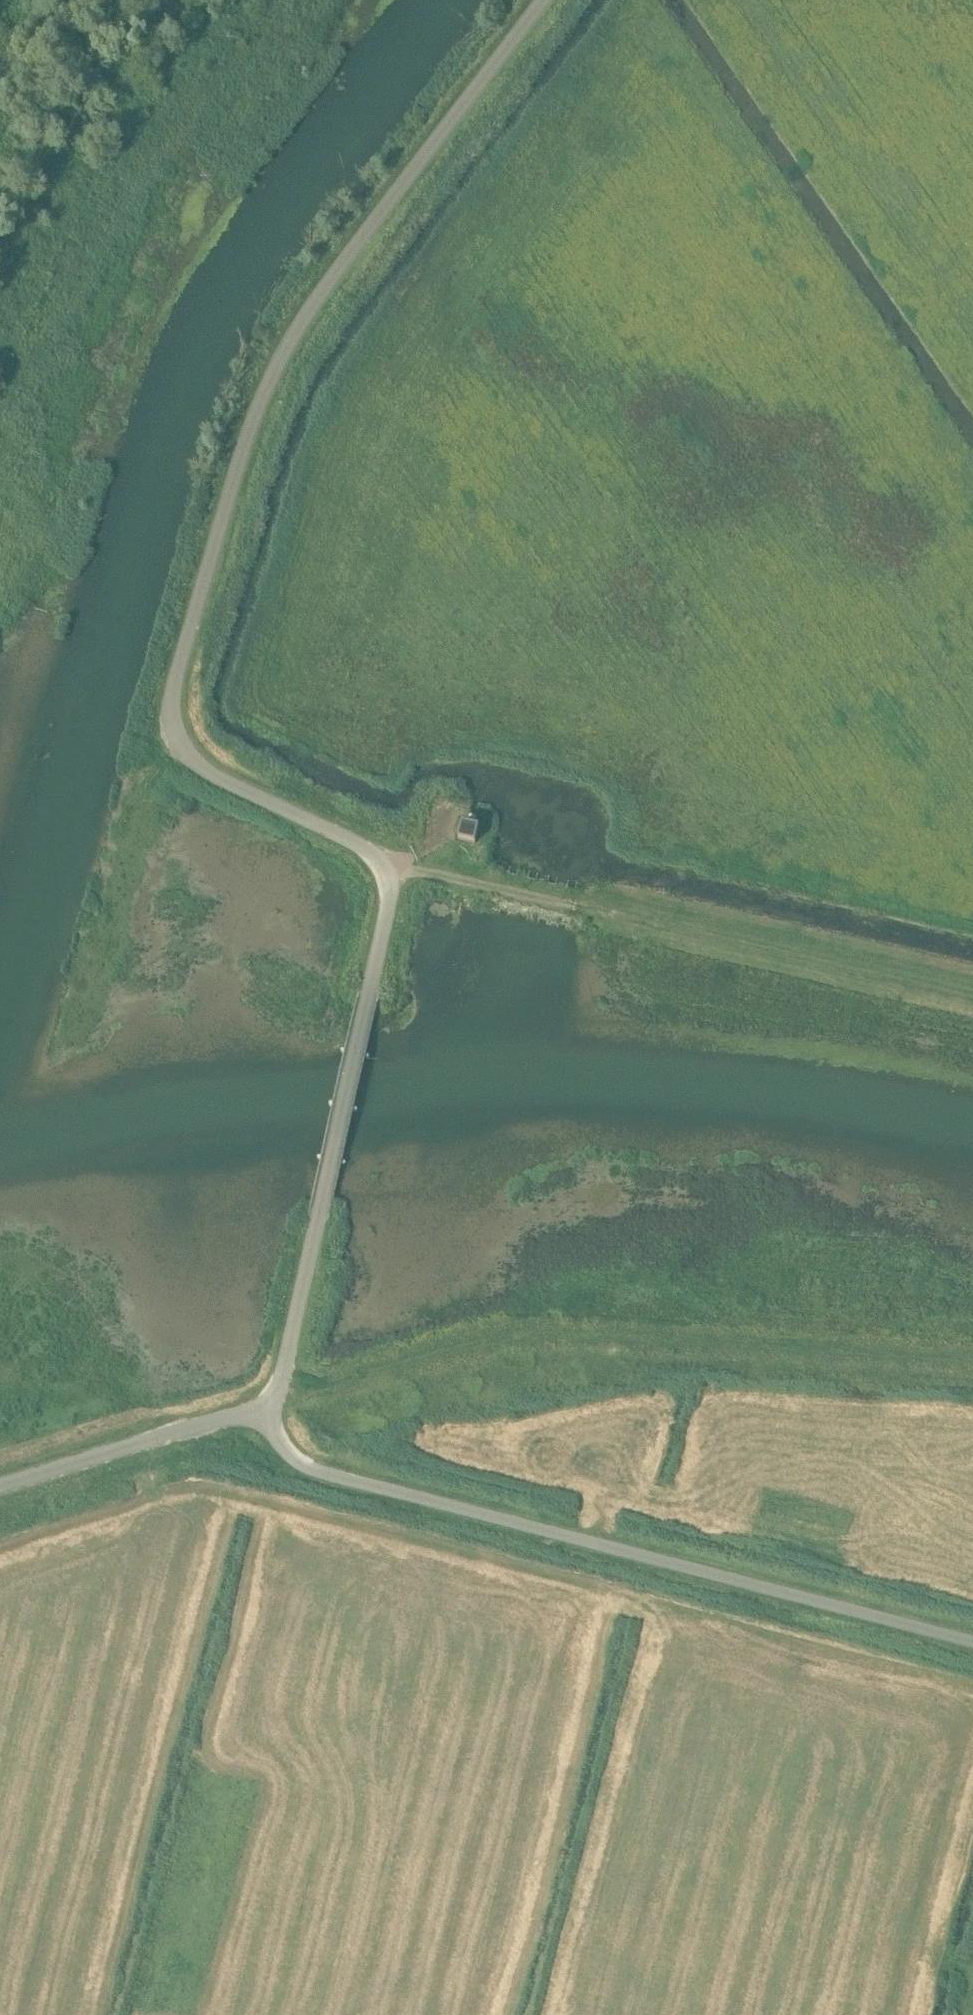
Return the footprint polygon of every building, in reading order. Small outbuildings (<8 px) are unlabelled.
[(475,842),(479,826),(462,822),(459,839),(475,842)]
